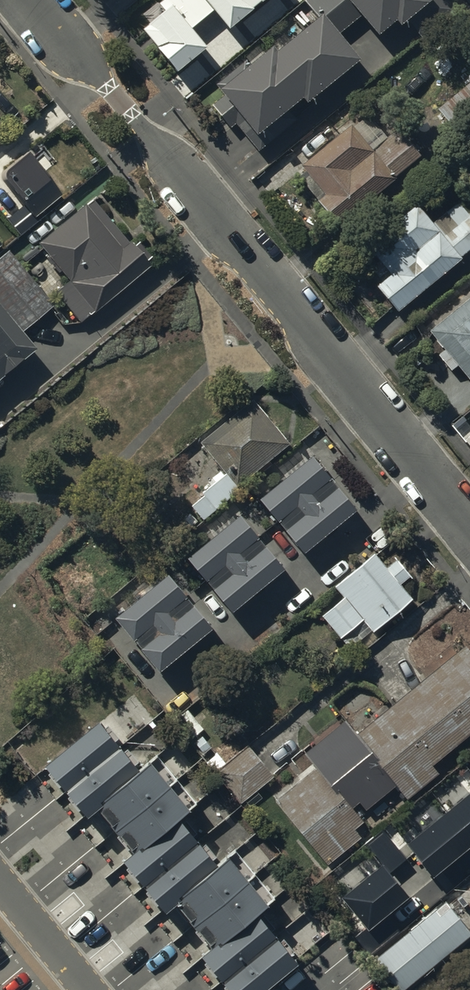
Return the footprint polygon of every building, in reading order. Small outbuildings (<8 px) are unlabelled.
[(144,31),(178,73),(207,49),(192,30),(214,13),(229,32),(268,0),(167,0),(161,5),(167,12),(144,31)] [(304,3),(320,21),(278,56),(273,50),(253,67),(247,61),(216,87),(225,98),(212,108),(232,130),(235,127),(259,154),(299,121),(291,113),(304,102),(308,107),(361,64),(339,37),(361,19),(379,40),(396,25),(401,31),(411,22),(421,34),(453,8),(447,0),(307,0),(304,3)] [(437,108),(448,125),(469,109),(469,83),(437,108)] [(352,129),(301,168),(324,197),(317,202),(337,228),(397,182),(395,178),(420,159),(398,132),(371,153),(352,129)] [(24,154),(6,170),(2,175),(4,180),(6,184),(35,217),(60,195),(24,154)] [(132,249),(92,201),(37,246),(67,282),(53,293),(80,325),(152,264),(137,245),(132,249)] [(397,314),(462,262),(460,259),(469,251),(469,221),(458,206),(432,226),(418,207),(368,247),(380,262),(370,270),(382,285),(377,288),(397,314)] [(0,260),(0,307),(22,333),(54,307),(9,253),(0,260)] [(430,334),(469,383),(469,301),(430,334)] [(35,352),(0,312),(0,382),(35,352)] [(290,446),(253,402),(199,447),(220,474),(204,487),(206,490),(201,494),(204,497),(191,508),(194,511),(178,525),(186,533),(202,520),(203,522),(243,489),(241,486),(259,472),(262,475),(273,466),(270,463),(290,446)] [(312,459),(260,501),(303,556),(356,513),(312,459)] [(286,573),(240,517),(187,561),(233,616),(286,573)] [(344,600),(323,617),(349,650),(372,632),(373,634),(412,603),(400,587),(411,579),(396,561),(385,570),(374,556),(335,588),(344,600)] [(214,632),(169,576),(114,619),(159,675),(214,632)] [(466,648),(458,654),(451,646),(416,675),(422,682),(357,736),(345,721),(304,755),(316,770),(275,804),(327,866),(361,838),(355,831),(364,823),(353,810),(360,805),(366,812),(396,788),(407,801),(410,799),(414,804),(428,793),(423,787),(438,775),(433,768),(469,737),(469,653),(466,648)] [(100,718),(48,761),(96,820),(108,810),(140,848),(127,858),(174,915),(185,906),(220,949),(210,958),(236,989),(264,989),(299,961),(264,918),(274,909),(236,864),(226,872),(182,818),(193,809),(157,765),(146,774),(100,718)] [(211,747),(200,757),(241,805),(274,776),(248,746),(227,764),(211,747)] [(403,833),(431,867),(469,835),(469,778),(403,833)] [(379,854),(338,888),(364,920),(405,886),(379,854)] [(399,989),(405,989),(469,937),(469,932),(446,903),(375,961),(399,989)]
